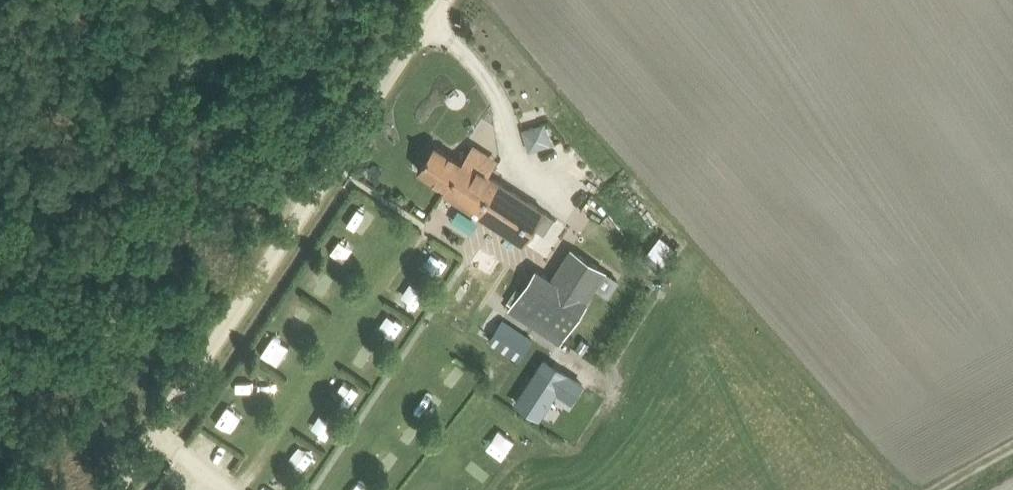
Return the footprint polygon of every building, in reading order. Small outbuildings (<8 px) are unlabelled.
[(523,129),(530,150),(551,143),(545,122),(523,129)] [(427,174),(446,186),(443,190),(524,242),(545,210),(495,177),(464,157),(462,161),(435,143),(418,168),(427,174)] [(355,206),(347,225),(374,237),(382,217),(355,206)] [(661,235),(648,249),(661,260),(673,245),(661,235)] [(338,236),(329,252),(353,266),(363,251),(338,236)] [(585,300),(605,269),(571,248),(552,278),(537,268),(511,307),(561,340),(587,301),(585,300)] [(315,268),(305,285),(322,295),(332,279),(315,268)] [(387,312),(378,329),(394,338),(403,321),(387,312)] [(530,342),(533,336),(504,317),(489,339),(519,358),(530,342)] [(591,344),(583,339),(578,347),(585,352),(591,344)] [(498,390),(516,404),(529,386),(511,372),(498,390)] [(311,427),(326,437),(336,422),(321,412),(311,427)] [(303,469),(313,456),(299,445),(289,458),(303,469)]
